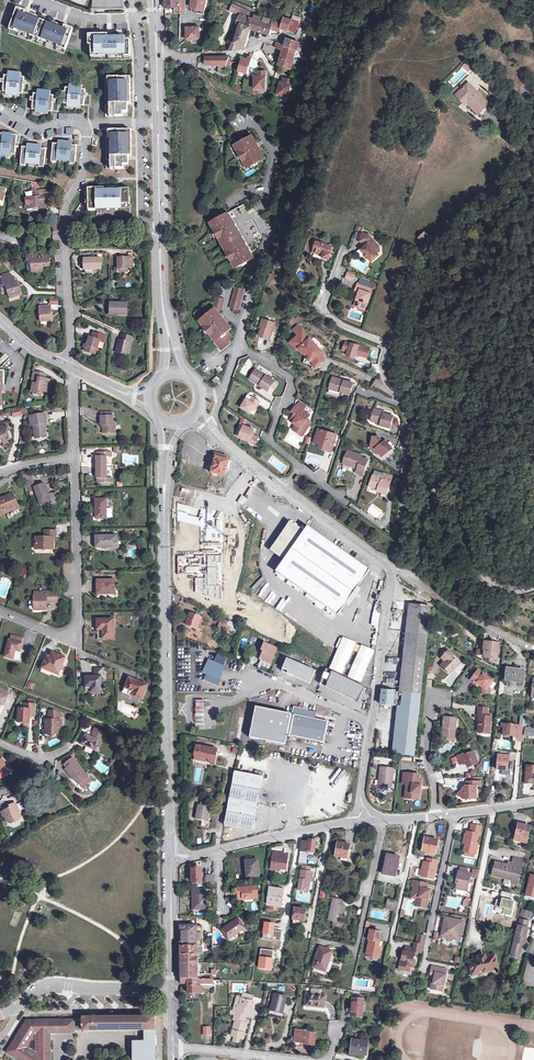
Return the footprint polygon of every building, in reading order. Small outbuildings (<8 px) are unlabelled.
[(166,11),(180,10),(180,16),(186,16),(186,0),(166,0),(166,11)] [(207,0),(192,0),(192,11),(205,13),(207,0)] [(29,12),(17,7),(9,27),(10,27),(14,29),(14,27),(19,28),(30,33),(29,35),(34,36),(35,34),(38,36),(44,21),(36,18),(37,15),(29,12)] [(232,45),(246,49),(251,31),(253,23),(241,17),(237,25),(241,27),(236,41),(233,41),(232,45)] [(253,23),(251,31),(257,33),(260,26),(261,21),(254,19),(253,23)] [(42,37),(41,39),(46,41),(46,39),(58,43),(62,44),(61,46),(65,48),(66,48),(68,42),(73,28),(60,23),(52,21),(51,23),(44,21),(38,36),(42,37)] [(263,26),(260,26),(257,33),(270,37),(279,35),(281,31),(282,28),(265,21),(263,26)] [(282,28),(281,31),(287,33),(290,23),(285,21),(282,28)] [(200,30),(187,31),(188,43),(201,42),(200,30)] [(106,33),(88,34),(88,39),(91,39),(91,44),(91,50),(90,53),(91,53),(95,53),(95,52),(99,52),(123,52),(123,53),(124,53),(130,53),(130,45),(130,39),(125,39),(125,36),(120,37),(120,33),(106,33)] [(275,50),(283,53),(284,50),(297,54),(300,45),(287,41),(285,48),(277,46),(275,50)] [(284,50),(283,53),(279,68),(286,70),(289,72),(291,72),(297,54),(284,50)] [(229,59),(205,60),(205,66),(218,68),(218,74),(225,74),(226,68),(229,59)] [(248,77),(253,59),(251,59),(248,60),(248,61),(243,60),(242,64),(239,75),(248,77)] [(466,60),(461,65),(468,72),(473,67),(466,60)] [(21,72),(8,71),(8,75),(4,75),(4,78),(4,82),(3,89),(6,89),(6,91),(6,92),(19,93),(19,90),(23,91),(23,84),(24,81),(24,77),(21,77),(21,72)] [(193,80),(193,78),(185,71),(181,74),(188,80),(189,79),(192,81),(193,80)] [(268,74),(259,74),(259,79),(259,81),(256,81),(255,91),(266,92),(268,74)] [(129,77),(107,77),(108,77),(108,82),(110,82),(110,86),(111,103),(108,103),(108,107),(111,107),(111,112),(113,112),(113,116),(121,116),(121,112),(126,111),(126,103),(130,103),(130,101),(129,77)] [(467,104),(477,114),(489,103),(468,81),(453,95),(465,106),(467,104)] [(293,84),(285,82),(284,87),(283,89),(281,88),(277,98),(288,101),(293,84)] [(82,84),(69,83),(69,87),(65,87),(65,91),(64,94),(64,101),(67,101),(67,104),(80,105),(80,102),(84,103),(85,96),(85,93),(85,89),(82,89),(82,84)] [(35,107),(35,109),(35,110),(36,110),(48,111),(49,109),(52,109),(54,95),(50,95),(50,90),(37,89),(37,93),(33,93),(32,107),(35,107)] [(25,109),(19,106),(16,112),(22,116),(25,109)] [(2,113),(0,116),(0,121),(5,123),(9,117),(2,113)] [(24,125),(17,122),(14,128),(20,132),(24,125)] [(53,128),(46,130),(49,137),(55,135),(53,128)] [(36,132),(30,129),(26,135),(33,139),(36,132)] [(131,129),(109,129),(109,134),(112,134),(112,138),(113,155),(110,155),(110,159),(113,159),(113,164),(115,164),(116,168),(123,168),(123,164),(128,164),(128,155),(132,155),(132,153),(131,129)] [(3,132),(3,133),(0,133),(0,150),(1,150),(0,153),(1,153),(11,154),(11,151),(15,152),(16,147),(16,143),(17,135),(13,134),(13,133),(3,132)] [(256,145),(252,137),(245,141),(244,140),(239,142),(240,144),(236,146),(238,150),(240,149),(241,153),(238,154),(243,162),(246,160),(248,164),(246,165),(248,168),(253,166),(254,167),(258,165),(257,163),(264,159),(260,152),(258,153),(256,149),(254,145),(256,145)] [(58,143),(53,142),(51,158),(52,158),(56,159),(59,159),(60,157),(67,158),(67,160),(70,160),(75,161),(77,145),(72,145),(72,144),(72,145),(69,145),(70,142),(70,141),(61,140),(61,141),(60,144),(58,144),(58,143)] [(27,147),(22,146),(21,162),(26,162),(29,163),(29,161),(37,162),(36,163),(39,164),(44,164),(45,164),(46,149),(41,148),(41,149),(38,149),(39,146),(39,145),(30,143),(30,145),(30,148),(28,148),(27,147)] [(119,207),(119,204),(127,204),(127,189),(116,189),(116,188),(86,188),(86,208),(86,210),(94,210),(94,208),(116,207),(119,207)] [(25,198),(26,204),(31,204),(31,208),(41,207),(42,209),(45,209),(45,204),(47,203),(46,191),(32,192),(33,198),(25,198)] [(231,222),(227,214),(220,218),(219,217),(215,219),(216,221),(212,223),(214,227),(215,226),(217,229),(214,231),(219,239),(220,238),(222,242),(224,241),(228,248),(226,249),(228,253),(227,254),(231,261),(234,260),(236,263),(235,264),(237,268),(241,266),(242,267),(246,265),(245,263),(252,259),(248,252),(247,252),(245,248),(245,249),(243,245),(244,245),(235,229),(234,230),(232,226),(235,225),(233,221),(231,222)] [(425,231),(417,237),(422,242),(429,236),(425,231)] [(381,254),(383,252),(380,249),(383,247),(374,237),(365,234),(362,243),(369,246),(371,244),(372,245),(370,247),(369,247),(364,250),(367,253),(367,255),(367,257),(367,259),(368,260),(369,261),(373,261),(375,263),(383,257),(381,254)] [(325,257),(324,259),(331,261),(333,256),(332,255),(333,253),(334,253),(335,250),(318,243),(314,253),(325,257)] [(30,261),(31,268),(37,268),(37,272),(43,272),(43,266),(48,266),(47,255),(42,255),(42,259),(38,259),(37,254),(26,254),(26,261),(30,261)] [(118,266),(121,266),(126,266),(132,266),(132,254),(118,255),(118,266)] [(84,257),(85,268),(102,268),(101,256),(84,257)] [(10,280),(4,282),(2,283),(4,288),(6,287),(10,298),(21,294),(17,283),(15,284),(13,279),(10,280)] [(360,297),(357,305),(361,307),(362,310),(366,312),(374,290),(360,285),(358,290),(362,292),(360,297)] [(236,289),(230,309),(237,311),(243,292),(236,289)] [(215,343),(221,351),(228,346),(230,337),(227,333),(231,330),(225,323),(223,325),(220,322),(217,319),(220,317),(217,313),(221,310),(223,301),(216,299),(213,308),(200,320),(203,323),(204,322),(207,326),(204,328),(209,335),(212,333),(215,336),(213,337),(217,341),(215,343)] [(131,315),(130,304),(112,305),(113,315),(120,315),(120,316),(131,315)] [(51,306),(40,308),(43,322),(54,320),(51,306)] [(275,326),(263,322),(260,329),(262,330),(259,338),(270,342),(275,326)] [(291,346),(297,353),(300,351),(303,355),(308,340),(298,329),(293,333),(298,338),(291,346)] [(87,340),(84,348),(84,350),(93,353),(98,340),(100,341),(102,335),(92,332),(89,337),(88,337),(87,340)] [(128,357),(132,340),(122,337),(120,343),(119,342),(117,353),(128,357)] [(306,358),(305,361),(303,365),(310,368),(314,374),(316,372),(315,370),(323,364),(324,362),(324,359),(323,355),(308,340),(303,355),(306,358)] [(346,353),(345,356),(354,359),(355,355),(367,358),(371,348),(344,340),(341,351),(346,353)] [(24,357),(27,352),(22,348),(19,353),(24,357)] [(44,390),(46,391),(48,385),(52,386),(54,380),(48,378),(47,381),(43,380),(44,377),(42,376),(43,372),(34,369),(31,381),(33,382),(31,391),(35,392),(35,393),(43,396),(44,390)] [(260,386),(259,388),(267,394),(271,389),(274,384),(256,373),(251,380),(260,386)] [(217,377),(212,382),(215,386),(221,382),(217,377)] [(333,379),(330,389),(341,392),(340,395),(349,397),(353,385),(333,379)] [(249,382),(259,388),(260,386),(251,380),(249,382)] [(57,388),(52,386),(48,385),(46,391),(55,394),(57,388)] [(339,398),(340,395),(341,392),(330,389),(329,394),(339,398)] [(255,407),(257,408),(260,404),(253,399),(250,403),(247,401),(241,410),(249,416),(253,410),(255,407)] [(296,415),(292,421),(300,426),(299,427),(298,426),(294,432),(302,437),(311,424),(306,421),(309,416),(295,407),(292,413),(296,415)] [(18,409),(10,411),(12,417),(20,415),(18,409)] [(113,410),(101,410),(102,425),(104,425),(104,433),(116,433),(116,424),(114,424),(114,416),(112,416),(113,410)] [(380,426),(379,427),(388,430),(391,418),(382,416),(383,414),(373,411),(369,423),(377,425),(380,426)] [(44,425),(47,424),(46,415),(29,416),(30,426),(33,426),(34,439),(45,438),(44,428),(44,425)] [(300,426),(292,421),(291,422),(295,425),(292,430),(294,432),(298,426),(299,427),(300,426)] [(2,443),(6,441),(9,440),(7,434),(9,433),(7,428),(2,429),(1,428),(0,428),(0,441),(1,441),(2,443)] [(244,428),(241,435),(239,439),(249,444),(249,445),(255,448),(259,440),(252,437),(254,432),(244,428)] [(325,448),(324,452),(324,453),(330,455),(336,437),(318,431),(315,439),(319,440),(318,446),(322,447),(325,448)] [(371,442),(370,447),(374,451),(375,451),(376,452),(381,457),(391,450),(385,442),(382,444),(377,438),(371,442)] [(111,450),(95,450),(95,454),(95,457),(95,461),(93,461),(93,467),(94,473),(96,473),(96,480),(96,484),(106,484),(112,484),(112,480),(106,480),(106,469),(106,455),(111,455),(111,450)] [(346,453),(341,468),(356,473),(355,475),(362,478),(367,462),(361,459),(361,458),(346,453)] [(226,463),(227,460),(216,457),(215,459),(213,459),(210,470),(212,471),(211,474),(214,477),(221,479),(225,479),(227,471),(228,471),(229,466),(228,466),(229,464),(226,463)] [(369,488),(374,490),(378,491),(377,494),(386,497),(390,484),(373,478),(369,488)] [(45,484),(35,487),(39,502),(49,499),(45,484)] [(4,514),(2,512),(15,506),(9,495),(0,500),(0,516),(4,514)] [(105,499),(95,499),(95,518),(105,518),(105,499)] [(200,544),(223,544),(223,512),(202,507),(201,509),(177,503),(177,521),(200,526),(200,544)] [(2,512),(4,514),(16,508),(15,506),(2,512)] [(286,562),(306,534),(292,524),(272,553),(286,562)] [(286,562),(278,574),(341,617),(372,572),(309,529),(306,534),(286,562)] [(56,531),(44,531),(45,538),(43,538),(36,539),(36,549),(53,548),(53,537),(56,537),(56,531)] [(95,549),(116,549),(116,544),(116,537),(95,538),(95,549)] [(222,600),(221,556),(196,556),(196,559),(177,558),(177,575),(195,575),(196,592),(222,600)] [(19,575),(24,577),(27,569),(22,567),(19,575)] [(96,580),(96,594),(114,594),(114,580),(96,580)] [(35,610),(41,610),(41,606),(47,606),(47,601),(57,601),(57,591),(41,591),(41,595),(34,595),(34,600),(31,600),(30,601),(30,607),(31,609),(35,608),(35,610)] [(403,695),(422,697),(431,607),(413,605),(403,695)] [(187,627),(197,630),(201,619),(191,616),(187,627)] [(223,617),(218,626),(228,632),(233,623),(223,617)] [(111,620),(96,620),(96,638),(111,638),(111,620)] [(329,668),(343,674),(355,641),(342,636),(329,668)] [(245,649),(248,639),(243,638),(240,647),(245,649)] [(5,656),(15,658),(16,649),(19,650),(21,642),(8,639),(5,656)] [(359,644),(348,677),(361,682),(373,649),(359,644)] [(496,662),(500,662),(502,646),(492,645),(492,646),(487,645),(486,653),(487,653),(486,658),(492,663),(495,664),(496,662)] [(265,654),(262,662),(271,666),(278,651),(266,646),(263,652),(265,654)] [(45,654),(40,666),(53,672),(55,667),(58,668),(61,660),(63,656),(49,650),(48,655),(45,654)] [(450,653),(443,660),(447,663),(442,668),(452,677),(456,671),(455,670),(457,668),(456,667),(458,664),(453,659),(455,657),(450,653)] [(225,668),(209,661),(203,675),(206,676),(203,682),(218,689),(221,682),(219,681),(225,668)] [(317,673),(288,661),(283,674),(294,678),(295,675),(299,676),(297,680),(311,686),(317,673)] [(271,666),(262,662),(260,666),(270,670),(271,666)] [(509,669),(508,676),(525,678),(526,671),(509,669)] [(101,676),(100,671),(90,672),(91,676),(82,677),(83,688),(88,688),(89,693),(98,692),(98,676),(101,676)] [(469,679),(472,682),(479,673),(475,671),(469,679)] [(366,689),(328,672),(321,686),(360,704),(366,689)] [(480,673),(479,673),(472,682),(472,683),(477,687),(477,686),(479,684),(483,688),(482,689),(483,696),(490,696),(490,686),(492,682),(480,673)] [(128,678),(124,688),(133,691),(131,695),(140,698),(144,689),(142,688),(143,684),(128,678)] [(26,687),(33,690),(35,684),(28,681),(26,687)] [(422,697),(403,695),(395,694),(394,692),(384,691),(382,707),(403,709),(398,757),(415,759),(422,697)] [(17,707),(16,718),(21,718),(21,721),(27,721),(27,715),(32,715),(33,703),(23,702),(22,707),(17,707)] [(290,735),(294,715),(257,707),(250,738),(287,745),(290,735)] [(328,722),(314,719),(316,713),(295,708),(294,715),(290,735),(324,742),(328,722)] [(56,731),(59,731),(60,723),(58,723),(58,719),(58,716),(58,713),(51,709),(47,709),(46,719),(44,719),(44,730),(48,734),(53,734),(56,731)] [(487,718),(488,714),(479,713),(478,717),(480,717),(478,727),(480,727),(479,734),(490,736),(492,719),(487,718)] [(447,742),(450,742),(452,740),(455,740),(457,721),(445,719),(444,729),(445,729),(444,736),(447,742)] [(512,726),(504,725),(503,728),(506,728),(506,733),(512,733),(511,737),(515,738),(515,739),(519,739),(519,743),(525,743),(526,731),(526,728),(512,726)] [(84,735),(81,744),(93,749),(94,744),(98,745),(101,736),(99,736),(101,731),(94,728),(90,737),(84,735)] [(198,748),(196,758),(209,760),(212,764),(217,765),(219,752),(198,748)] [(498,771),(508,772),(510,753),(500,752),(498,771)] [(463,755),(458,758),(461,767),(466,765),(468,768),(478,764),(474,753),(464,757),(463,755)] [(1,772),(1,773),(9,771),(9,766),(4,764),(2,758),(0,759),(0,772),(1,772)] [(63,769),(70,777),(72,776),(78,782),(82,779),(86,776),(71,758),(62,765),(64,768),(63,769)] [(382,769),(381,781),(383,781),(382,789),(393,790),(395,771),(382,769)] [(236,774),(227,828),(254,832),(264,779),(236,774)] [(415,794),(421,795),(422,795),(423,781),(420,781),(421,777),(409,775),(408,786),(406,799),(414,801),(415,794)] [(84,782),(82,779),(78,782),(72,776),(70,777),(69,778),(77,788),(84,782)] [(477,788),(479,788),(479,784),(467,783),(467,788),(466,788),(466,791),(463,792),(459,796),(463,800),(468,800),(469,799),(471,799),(473,800),(476,801),(478,799),(477,788)] [(14,803),(8,805),(8,807),(0,810),(0,813),(1,817),(4,816),(6,821),(9,822),(14,821),(13,819),(18,817),(16,812),(17,811),(14,803)] [(215,831),(219,810),(199,807),(196,827),(215,831)] [(470,830),(468,830),(467,833),(465,833),(463,841),(466,842),(464,850),(465,850),(475,852),(476,853),(478,842),(476,842),(478,832),(480,833),(482,825),(472,823),(470,830)] [(527,842),(531,826),(519,823),(515,839),(527,842)] [(436,853),(438,840),(426,838),(425,843),(423,843),(421,850),(436,853)] [(298,866),(302,866),(307,866),(309,852),(315,853),(317,840),(310,839),(309,842),(302,841),(301,845),(298,866)] [(335,856),(343,857),(350,859),(351,850),(349,850),(350,845),(338,843),(335,856)] [(281,859),(282,853),(274,852),(272,868),(281,870),(282,868),(286,869),(288,860),(281,859)] [(399,857),(387,854),(383,874),(394,876),(396,867),(397,868),(399,857)] [(424,857),(420,877),(435,880),(438,859),(424,857)] [(514,858),(512,863),(512,866),(508,865),(495,862),(492,875),(512,880),(513,877),(519,879),(523,860),(514,858)] [(258,859),(245,861),(247,877),(259,876),(258,859)] [(192,885),(202,884),(202,869),(192,869),(192,885)] [(471,872),(466,871),(459,869),(457,878),(458,879),(456,887),(466,890),(468,881),(471,872)] [(310,881),(312,882),(313,872),(310,872),(301,870),(298,890),(308,892),(309,885),(310,881)] [(525,897),(533,898),(533,875),(528,874),(525,897)] [(426,888),(423,888),(412,885),(412,886),(414,886),(411,897),(416,898),(415,905),(421,907),(422,902),(427,903),(430,889),(426,888)] [(257,886),(237,888),(238,899),(252,898),(252,899),(258,899),(257,886)] [(282,890),(270,889),(269,896),(268,905),(270,905),(270,910),(277,911),(278,906),(280,907),(282,890)] [(205,891),(193,891),(193,910),(205,910),(205,891)] [(344,899),(334,897),(330,918),(335,919),(343,921),(347,905),(343,904),(344,899)] [(388,899),(386,905),(392,906),(391,910),(394,911),(396,901),(388,899)] [(293,920),(299,921),(305,922),(307,911),(295,909),(293,920)] [(520,922),(513,947),(520,949),(522,940),(525,941),(526,935),(524,934),(527,924),(529,918),(521,916),(520,922)] [(451,940),(454,938),(455,935),(461,936),(464,921),(445,917),(443,925),(447,926),(446,928),(444,927),(442,935),(447,936),(448,939),(451,940)] [(245,927),(239,918),(221,930),(228,940),(233,937),(232,935),(245,927)] [(197,947),(203,947),(203,926),(195,926),(180,925),(180,932),(180,951),(181,955),(197,955),(197,947)] [(369,950),(369,954),(376,956),(377,954),(380,955),(381,950),(378,949),(379,947),(380,942),(379,942),(381,932),(370,930),(368,939),(369,939),(367,950),(369,950)] [(424,945),(426,936),(418,934),(416,943),(424,945)] [(416,943),(414,943),(413,948),(416,949),(415,951),(422,953),(424,945),(416,943)] [(331,950),(320,946),(313,966),(325,971),(328,961),(327,960),(331,950)] [(413,948),(405,946),(404,951),(403,951),(401,959),(400,959),(398,970),(410,972),(411,968),(413,968),(415,962),(413,962),(415,951),(416,949),(413,948)] [(181,955),(181,964),(199,963),(199,960),(197,960),(197,955),(181,955)] [(479,959),(469,961),(472,974),(497,969),(494,955),(485,957),(485,955),(478,957),(479,959)] [(199,965),(199,963),(181,964),(181,972),(181,978),(203,979),(203,976),(198,976),(197,965),(199,965)] [(442,990),(447,968),(432,965),(430,971),(435,972),(433,982),(432,982),(430,988),(442,990)] [(203,979),(181,978),(181,984),(188,984),(188,993),(198,993),(197,986),(213,986),(213,985),(222,985),(222,980),(203,979)] [(221,1002),(226,1002),(226,1001),(229,1001),(229,992),(215,992),(214,1001),(221,1001),(221,1002)] [(287,996),(275,993),(273,1002),(268,1001),(267,1008),(271,1009),(270,1012),(282,1015),(287,996)] [(325,995),(307,993),(306,1005),(324,1007),(325,995)] [(241,997),(237,995),(233,1010),(236,1011),(237,1011),(241,998),(241,997)] [(364,998),(356,997),(354,1008),(352,1007),(351,1015),(362,1016),(364,998)] [(231,1035),(234,1036),(239,1038),(243,1039),(247,1023),(244,1022),(245,1019),(246,1014),(249,1015),(253,1001),(252,1001),(241,998),(237,1011),(236,1011),(233,1020),(235,1020),(231,1035)] [(114,1031),(124,1031),(124,1017),(114,1018),(114,1031)] [(143,1017),(124,1017),(124,1031),(144,1030),(143,1017)] [(143,1017),(144,1030),(145,1030),(154,1030),(155,1030),(155,1017),(143,1017)] [(96,1031),(96,1018),(83,1018),(83,1020),(26,1020),(8,1050),(18,1055),(16,1058),(20,1059),(21,1059),(22,1058),(26,1059),(51,1059),(51,1034),(75,1033),(75,1031),(96,1031)] [(114,1018),(96,1018),(96,1031),(114,1031),(114,1018)] [(137,1059),(155,1059),(155,1046),(155,1041),(154,1041),(154,1030),(145,1030),(146,1041),(136,1042),(137,1059)] [(304,1032),(295,1031),(294,1041),(303,1042),(303,1044),(313,1044),(314,1035),(303,1034),(304,1032)] [(368,1041),(352,1040),(350,1053),(366,1055),(368,1041)] [(7,1052),(16,1058),(18,1055),(8,1050),(7,1052)]
